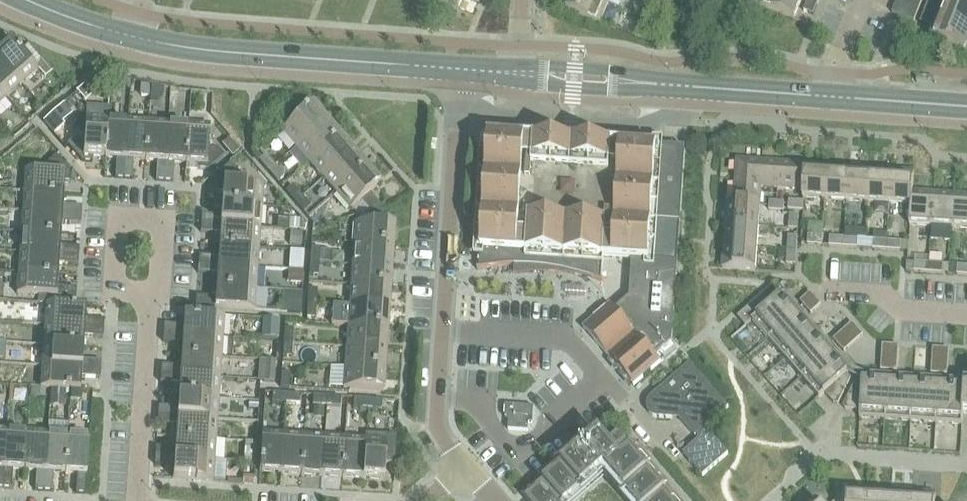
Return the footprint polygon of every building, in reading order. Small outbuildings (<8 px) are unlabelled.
[(460,10),(464,0),(435,0),(460,10)] [(599,0),(570,0),(566,10),(600,23),(608,4),(599,0)] [(761,5),(795,18),(799,8),(801,3),(802,0),(763,0),(761,5)] [(897,1),(919,10),(922,0),(897,0),(897,1)] [(939,18),(966,29),(966,7),(949,0),(946,0),(942,8),(928,2),(924,12),(933,16),(939,18)] [(807,5),(804,11),(813,15),(817,4),(809,1),(807,5)] [(919,10),(897,1),(892,13),(914,21),(919,10)] [(668,6),(664,15),(672,18),(675,9),(668,6)] [(929,26),(933,16),(924,12),(920,22),(929,26)] [(929,26),(935,28),(931,38),(966,52),(966,29),(939,18),(933,16),(929,26)] [(22,85),(38,71),(33,65),(21,52),(12,41),(3,49),(0,46),(0,59),(22,85)] [(27,46),(21,52),(33,65),(39,60),(27,46)] [(7,98),(22,85),(0,59),(0,90),(7,98)] [(110,78),(110,87),(123,88),(123,78),(110,78)] [(142,84),(141,96),(149,96),(150,84),(142,84)] [(150,86),(149,100),(157,101),(163,96),(164,87),(150,86)] [(105,159),(108,119),(108,106),(87,104),(85,140),(76,139),(68,146),(82,162),(93,163),(93,158),(105,159)] [(282,132),(296,148),(326,122),(312,106),(282,132)] [(54,113),(45,121),(55,133),(64,124),(54,113)] [(116,178),(124,179),(128,120),(108,119),(105,159),(117,159),(116,178)] [(134,161),(146,161),(149,121),(128,120),(124,179),(133,180),(134,161)] [(156,181),(166,182),(169,123),(149,121),(146,161),(158,162),(156,181)] [(296,148),(310,163),(339,137),(326,122),(296,148)] [(169,123),(166,182),(173,182),(175,163),(187,164),(190,124),(169,123)] [(211,126),(190,124),(187,164),(198,164),(198,170),(209,170),(225,157),(217,149),(210,148),(211,126)] [(38,131),(32,136),(38,142),(43,137),(38,131)] [(482,250),(601,259),(632,261),(629,295),(629,299),(616,311),(610,305),(584,329),(602,349),(630,382),(635,386),(662,362),(657,356),(673,343),(677,273),(681,224),(652,223),(657,147),(624,145),(568,141),(535,139),(525,139),(489,136),(482,250)] [(310,163),(324,178),(353,152),(339,137),(310,163)] [(230,138),(223,144),(233,156),(241,150),(230,138)] [(686,149),(657,147),(652,223),(681,224),(686,149)] [(324,178),(337,193),(367,167),(353,152),(324,178)] [(259,163),(267,172),(274,166),(266,156),(259,163)] [(25,173),(24,189),(64,192),(65,183),(70,184),(70,172),(56,157),(49,163),(49,175),(25,173)] [(735,204),(735,205),(759,206),(760,189),(759,189),(761,163),(738,161),(735,204)] [(230,163),(218,174),(225,182),(220,181),(219,193),(223,193),(223,205),(262,208),(263,188),(248,187),(240,187),(241,175),(235,168),(230,163)] [(805,166),(761,163),(759,189),(760,189),(803,192),(804,192),(805,166)] [(274,166),(267,172),(278,184),(285,177),(274,166)] [(828,167),(805,166),(804,192),(803,192),(802,199),(826,201),(828,167)] [(361,201),(371,211),(383,207),(370,192),(381,183),(367,167),(337,193),(351,209),(361,201)] [(849,169),(828,167),(826,201),(847,202),(849,169)] [(871,170),(849,169),(847,202),(868,204),(871,170)] [(892,172),(871,170),(868,204),(890,205),(892,172)] [(914,173),(892,172),(890,205),(911,207),(912,207),(912,193),(913,193),(914,173)] [(286,193),(295,203),(302,197),(293,186),(286,193)] [(24,189),(22,212),(82,216),(82,208),(63,206),(64,192),(24,189)] [(936,195),(913,193),(912,193),(912,207),(911,207),(910,226),(934,228),(936,195)] [(957,196),(936,195),(934,228),(955,229),(957,196)] [(957,196),(955,229),(966,230),(966,197),(957,196)] [(302,197),(295,203),(304,214),(311,207),(302,197)] [(789,202),(789,212),(803,212),(804,203),(789,202)] [(728,203),(726,225),(759,228),(761,206),(759,206),(735,205),(735,204),(728,203)] [(770,204),(770,212),(783,213),(784,204),(770,204)] [(202,215),(202,224),(261,227),(262,208),(223,205),(222,216),(202,215)] [(357,224),(355,244),(394,247),(396,226),(382,225),(383,207),(371,211),(370,224),(357,224)] [(22,212),(21,232),(61,235),(62,223),(81,225),(82,216),(22,212)] [(790,217),(789,231),(798,232),(799,218),(790,217)] [(290,218),(289,228),(299,229),(300,218),(290,218)] [(221,234),(220,245),(259,248),(261,227),(202,224),(202,232),(221,234)] [(810,224),(809,236),(822,237),(823,225),(810,224)] [(726,225),(725,247),(758,249),(759,228),(726,225)] [(290,231),(289,243),(301,244),(302,233),(290,231)] [(21,232),(20,252),(79,256),(80,248),(61,247),(61,235),(21,232)] [(808,245),(822,246),(822,237),(809,236),(808,245)] [(830,247),(844,248),(845,239),(831,238),(830,247)] [(788,239),(788,253),(797,253),(797,245),(798,239),(788,239)] [(845,239),(844,248),(858,249),(858,240),(845,239)] [(873,250),(887,251),(887,242),(873,241),(873,250)] [(887,242),(887,251),(901,252),(901,243),(887,242)] [(355,244),(354,265),(393,268),(394,247),(355,244)] [(200,256),(199,264),(258,268),(259,248),(220,245),(219,257),(200,256)] [(758,249),(725,247),(723,269),(756,271),(758,249)] [(313,249),(312,262),(320,263),(321,250),(313,249)] [(290,250),(288,264),(301,265),(303,251),(290,250)] [(599,281),(601,259),(482,250),(481,270),(477,270),(477,272),(487,270),(506,268),(516,267),(545,268),(563,271),(586,277),(592,280),(603,284),(603,283),(599,281)] [(20,252),(19,273),(59,276),(59,264),(78,265),(79,256),(20,252)] [(779,252),(779,262),(787,262),(788,253),(779,252)] [(797,253),(788,253),(787,262),(787,266),(796,267),(797,253)] [(320,263),(312,262),(311,276),(319,277),(320,263)] [(916,272),(930,273),(930,264),(916,263),(916,272)] [(218,274),(217,286),(257,289),(258,268),(199,264),(199,273),(218,274)] [(930,264),(930,273),(944,274),(944,265),(930,264)] [(354,265),(352,286),(391,289),(393,268),(354,265)] [(290,270),(289,282),(302,283),(303,271),(290,270)] [(19,273),(17,293),(39,295),(57,296),(70,297),(76,297),(76,289),(58,288),(59,276),(19,273)] [(257,289),(217,286),(216,298),(197,297),(196,306),(255,310),(257,289)] [(352,286),(351,306),(390,309),(391,289),(352,286)] [(310,289),(309,304),(317,304),(318,290),(310,289)] [(755,320),(773,340),(798,317),(781,296),(779,297),(772,289),(741,316),(749,326),(755,320)] [(282,290),(281,312),(301,313),(302,292),(282,290)] [(802,301),(813,313),(822,305),(811,293),(802,301)] [(39,296),(39,304),(70,306),(70,298),(57,297),(39,296)] [(317,304),(309,304),(308,317),(316,317),(317,304)] [(47,305),(45,327),(104,330),(105,321),(86,320),(86,308),(47,305)] [(351,306),(349,327),(388,330),(390,309),(351,306)] [(165,325),(164,333),(223,337),(225,316),(185,313),(184,326),(165,325)] [(773,340),(789,359),(815,336),(798,317),(773,340)] [(264,319),(262,339),(279,340),(280,320),(264,319)] [(863,336),(853,324),(835,340),(845,352),(863,336)] [(45,327),(44,347),(84,349),(84,338),(104,339),(104,330),(45,327)] [(349,327),(348,348),(387,350),(388,330),(349,327)] [(285,329),(285,343),(293,344),(294,330),(285,329)] [(183,344),(182,355),(222,358),(223,337),(164,333),(163,342),(183,344)] [(789,359),(806,377),(832,355),(815,336),(789,359)] [(293,344),(285,343),(284,357),(292,358),(293,344)] [(883,346),(882,360),(898,361),(899,347),(883,346)] [(44,347),(43,367),(101,371),(102,362),(83,361),(84,349),(44,347)] [(348,348),(347,368),(385,371),(387,350),(348,348)] [(933,349),(932,363),(949,364),(949,350),(933,349)] [(162,366),(162,374),(221,378),(222,358),(182,355),(181,367),(162,366)] [(832,355),(806,377),(823,397),(828,393),(838,403),(841,406),(852,380),(847,375),(848,374),(832,355)] [(898,361),(882,360),(882,369),(897,370),(898,361)] [(265,361),(264,382),(275,382),(276,362),(265,361)] [(651,404),(651,409),(653,414),(656,417),(660,418),(667,418),(682,419),(698,437),(698,436),(707,429),(718,419),(731,408),(719,394),(702,374),(692,363),(682,371),(654,397),(651,404)] [(949,364),(932,363),(932,373),(949,374),(949,364)] [(52,388),(66,389),(72,390),(81,390),(82,378),(101,379),(101,371),(43,367),(41,388),(47,388),(52,388)] [(385,371),(347,368),(345,390),(384,392),(385,371)] [(180,384),(179,396),(219,398),(221,378),(162,374),(161,383),(180,384)] [(282,374),(282,387),(290,388),(291,374),(282,374)] [(860,420),(886,422),(889,379),(886,378),(886,382),(863,381),(863,383),(858,383),(843,409),(845,412),(860,413),(860,420)] [(886,422),(912,423),(914,384),(891,383),(891,379),(889,379),(886,422)] [(912,423),(937,425),(940,382),(937,382),(937,386),(914,384),(912,423)] [(963,427),(964,415),(966,388),(941,386),(941,382),(940,382),(937,425),(963,427)] [(31,387),(30,395),(46,396),(47,388),(41,388),(31,387)] [(66,389),(52,388),(51,404),(65,405),(66,389)] [(72,390),(71,399),(78,399),(82,396),(83,390),(81,390),(72,390)] [(273,403),(285,403),(286,394),(273,394),(273,403)] [(286,394),(285,403),(300,404),(301,395),(286,394)] [(159,406),(159,415),(218,419),(219,398),(179,396),(179,408),(159,406)] [(314,406),(326,406),(327,397),(314,396),(314,406)] [(327,397),(326,406),(341,407),(342,398),(327,397)] [(354,408),(367,409),(367,400),(354,399),(354,408)] [(367,400),(367,409),(381,410),(382,401),(367,400)] [(314,407),(313,417),(324,418),(325,408),(314,407)] [(534,425),(535,409),(506,407),(506,419),(510,419),(509,431),(530,432),(530,425),(534,425)] [(177,425),(177,437),(217,439),(218,419),(159,415),(158,424),(177,425)] [(49,433),(45,491),(53,492),(55,473),(66,474),(69,434),(69,424),(49,423),(49,433)] [(707,429),(698,436),(701,439),(685,453),(705,476),(731,453),(710,431),(709,432),(707,429)] [(14,470),(26,471),(28,431),(7,430),(4,489),(12,489),(14,470)] [(37,491),(45,491),(49,433),(28,431),(26,471),(38,472),(36,491),(37,491)] [(260,473),(281,474),(283,433),(263,432),(260,473)] [(365,440),(362,480),(384,481),(385,463),(394,464),(396,435),(365,432),(365,440)] [(281,474),(301,475),(304,435),(283,433),(281,474)] [(527,500),(572,500),(607,470),(633,500),(677,500),(635,452),(632,455),(620,441),(612,448),(599,433),(544,483),(525,499),(527,500)] [(69,434),(66,474),(78,475),(77,493),(87,494),(90,435),(69,434)] [(301,475),(321,477),(324,437),(304,435),(301,475)] [(157,447),(156,456),(215,460),(217,439),(177,437),(176,448),(157,447)] [(321,477),(342,478),(344,438),(324,437),(321,477)] [(342,478),(362,480),(365,440),(344,438),(342,478)] [(156,456),(156,465),(175,466),(174,479),(214,481),(225,482),(226,460),(215,460),(156,456)] [(871,490),(849,488),(848,500),(871,500),(871,490)] [(893,491),(871,490),(871,500),(892,500),(893,491)] [(914,493),(893,491),(892,500),(914,500),(914,493)] [(936,494),(914,493),(914,500),(936,500),(936,494)]
